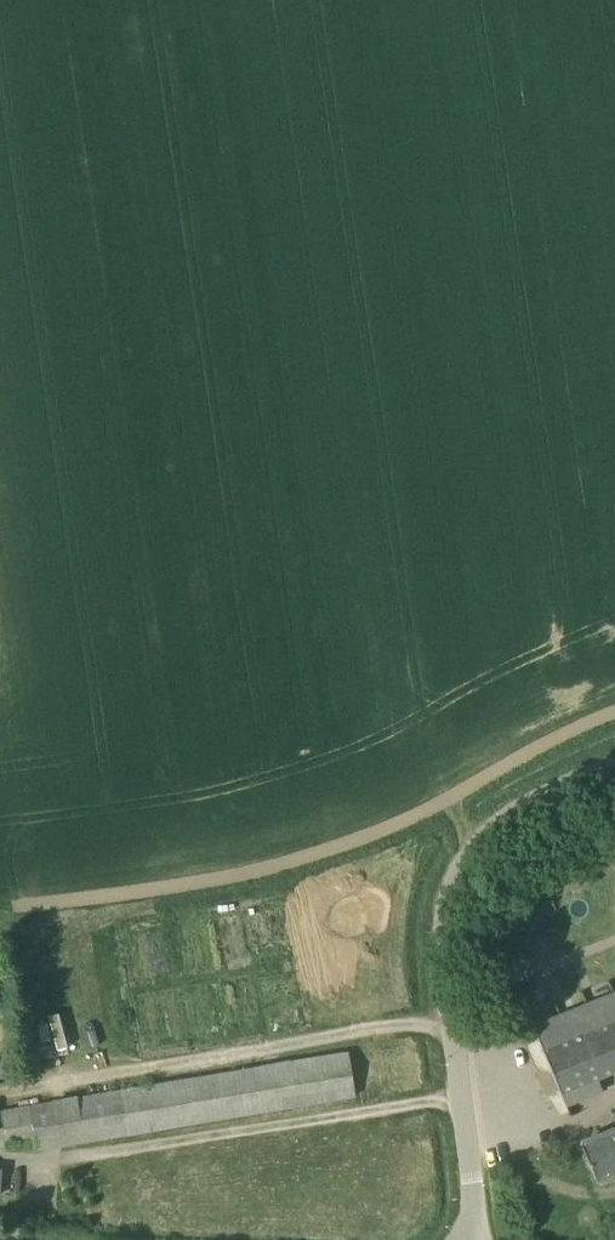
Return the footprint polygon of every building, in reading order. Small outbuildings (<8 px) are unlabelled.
[(532,1026),(533,1027),(534,1027),(543,1050),(560,1092),(562,1091),(598,1077),(614,1070),(614,992),(532,1026)] [(25,1000),(27,1051),(45,1050),(43,999),(25,1000)] [(349,1051),(0,1111),(5,1139),(33,1133),(36,1149),(356,1095),(349,1051)] [(584,1142),(582,1143),(598,1182),(614,1175),(614,1129),(584,1142)]
